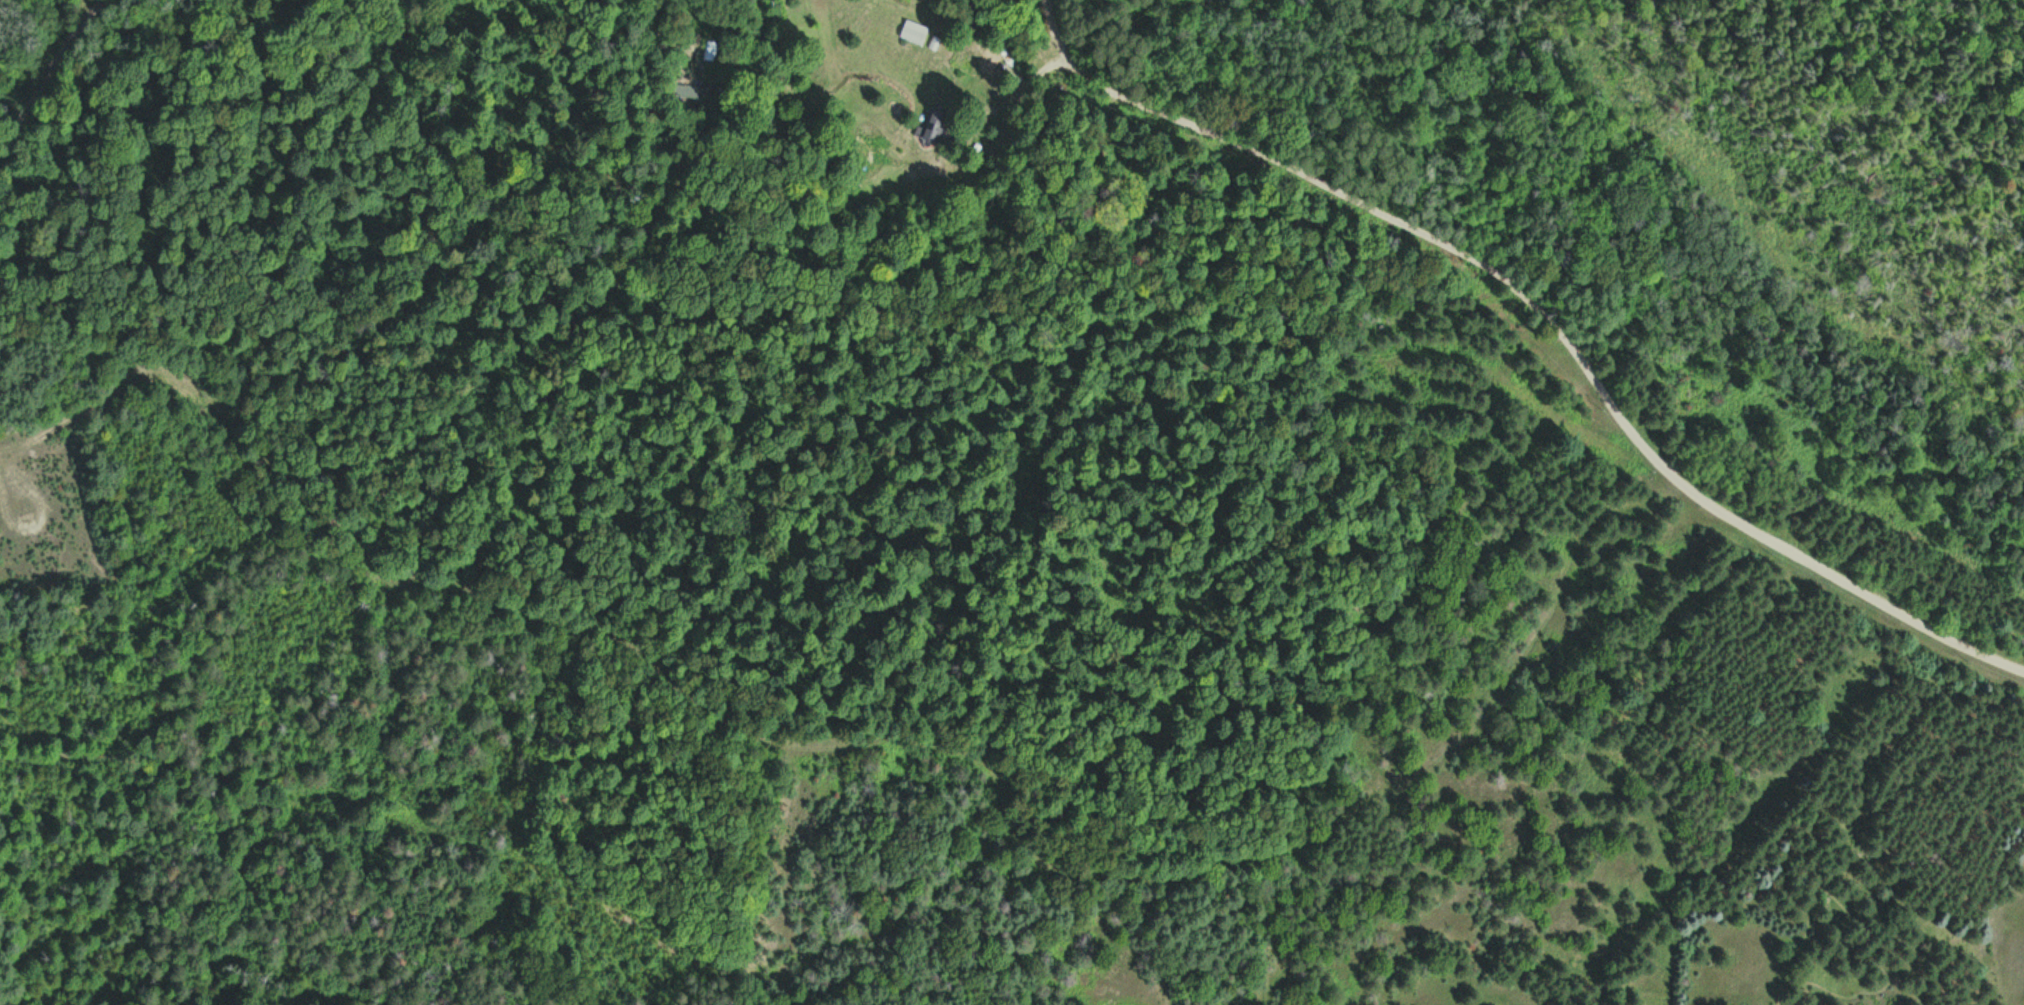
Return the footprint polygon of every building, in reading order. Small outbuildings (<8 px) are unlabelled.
[(678,98),(703,97),(702,86),(678,87),(678,98)] [(917,138),(939,146),(946,129),(942,127),(947,115),(928,108),(917,138)]
